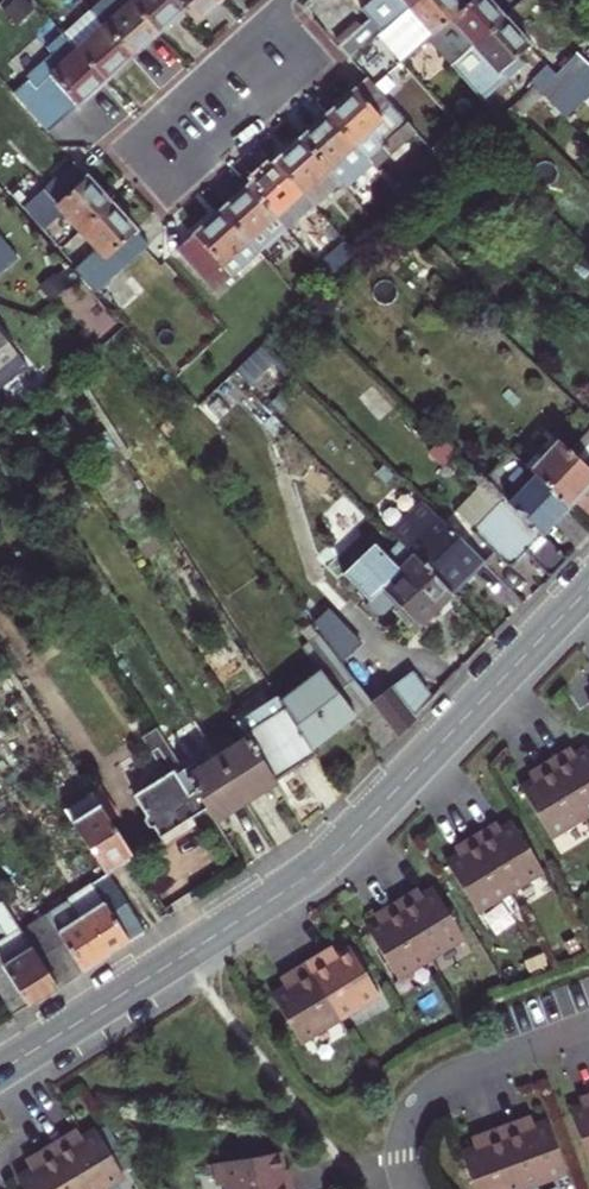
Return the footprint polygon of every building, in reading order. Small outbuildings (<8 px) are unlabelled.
[(133,0),(110,0),(96,12),(107,24),(133,1),(133,0)] [(133,1),(162,32),(187,9),(179,0),(134,0),(133,1)] [(225,0),(179,0),(187,9),(200,23),(225,0)] [(368,12),(373,18),(343,44),(357,59),(383,34),(420,0),(374,0),(365,8),(368,12)] [(383,34),(406,59),(432,36),(467,3),(465,0),(420,0),(383,34)] [(509,16),(494,0),(470,0),(467,3),(432,36),(457,63),(509,16)] [(133,1),(107,24),(135,56),(162,32),(133,1)] [(107,24),(96,12),(70,36),(81,48),(107,24)] [(373,18),(368,12),(339,39),(343,44),(373,18)] [(509,16),(457,63),(481,92),(534,44),(509,16)] [(81,48),(109,80),(135,56),(107,24),(81,48)] [(81,48),(70,36),(43,60),(54,73),(81,48)] [(52,132),(109,80),(81,48),(54,73),(23,101),(52,132)] [(536,82),(557,103),(588,69),(588,60),(581,52),(561,73),(553,64),(536,82)] [(557,103),(571,117),(588,98),(588,69),(557,103)] [(373,76),(331,113),(359,144),(372,159),(414,122),(373,76)] [(331,113),(305,137),(332,168),(349,187),(377,164),(372,159),(359,144),(331,113)] [(278,160),(306,191),(332,168),(305,137),(278,160)] [(409,180),(400,189),(413,204),(423,195),(453,167),(453,166),(441,152),(409,180)] [(47,187),(85,230),(116,202),(79,160),(47,187)] [(278,160),(251,184),(280,216),(306,191),(278,160)] [(251,184),(224,208),(253,240),(280,216),(251,184)] [(280,216),(289,227),(316,202),(306,191),(280,216)] [(116,202),(85,230),(100,247),(95,251),(116,274),(152,242),(116,202)] [(253,240),(224,208),(180,248),(217,291),(235,275),(226,264),(253,240)] [(289,227),(280,216),(253,240),(263,251),(289,227)] [(335,278),(336,276),(361,253),(354,246),(328,271),(335,278)] [(31,380),(0,343),(0,405),(31,380)] [(232,375),(210,395),(223,409),(244,389),(232,375)] [(539,473),(572,505),(573,506),(588,490),(588,463),(576,451),(558,433),(529,463),(539,473)] [(490,479),(446,437),(434,450),(477,492),(490,479)] [(588,463),(588,437),(576,451),(588,463)] [(539,473),(513,500),(562,547),(567,541),(557,531),(561,527),(556,522),(572,505),(539,473)] [(513,500),(504,492),(499,497),(504,502),(476,530),(511,564),(516,564),(529,550),(555,575),(572,557),(562,547),(513,500)] [(407,542),(456,592),(488,561),(436,510),(406,541),(407,542)] [(371,552),(350,573),(374,598),(370,601),(380,612),(387,612),(400,601),(403,604),(399,607),(414,623),(418,619),(422,623),(456,592),(407,542),(393,556),(371,552)] [(348,616),(324,634),(339,653),(346,662),(370,644),(348,616)] [(305,648),(319,668),(339,653),(324,634),(305,648)] [(283,695),(287,702),(314,744),(374,700),(346,662),(339,653),(319,668),(283,695)] [(396,685),(374,700),(401,736),(420,716),(396,685)] [(280,690),(239,714),(247,727),(287,702),(283,695),(280,690)] [(287,702),(247,727),(279,778),(318,752),(314,744),(287,702)] [(239,743),(221,754),(249,797),(279,778),(247,727),(234,735),(239,743)] [(518,785),(547,833),(580,813),(588,808),(588,751),(585,744),(566,755),(562,748),(547,757),(532,767),(536,774),(518,785)] [(200,757),(186,765),(211,806),(218,817),(249,797),(221,754),(204,764),(200,757)] [(186,765),(185,764),(138,792),(164,835),(211,806),(186,765)] [(90,841),(108,870),(135,852),(102,800),(75,818),(90,841)] [(466,853),(447,864),(476,912),(510,892),(544,872),(515,824),(496,835),(492,828),(477,837),(462,846),(466,853)] [(58,922),(62,929),(107,900),(97,882),(51,912),(58,922)] [(32,939),(0,889),(0,929),(8,930),(10,935),(0,942),(0,984),(17,1014),(62,986),(32,939)] [(384,919),(366,930),(396,978),(429,958),(462,937),(433,889),(415,901),(410,894),(395,903),(380,912),(384,919)] [(62,929),(88,969),(147,931),(128,902),(114,910),(107,900),(62,929)] [(58,922),(32,939),(62,986),(88,969),(62,929),(58,922)] [(295,984),(271,998),(299,1044),(338,1020),(378,996),(350,950),(327,964),(321,955),(305,965),(289,975),(295,984)] [(567,1109),(587,1162),(588,1161),(588,1092),(584,1094),(587,1101),(567,1109)] [(473,1188),(510,1188),(564,1169),(545,1119),(520,1128),(516,1118),(481,1132),(485,1142),(459,1151),(473,1188)] [(50,1146),(76,1188),(103,1188),(123,1177),(95,1131),(72,1145),(66,1136),(50,1146)] [(16,1179),(22,1188),(76,1188),(50,1146),(34,1156),(40,1165),(16,1179)] [(209,1162),(213,1184),(221,1182),(222,1188),(287,1188),(285,1181),(280,1182),(275,1150),(209,1162)]
